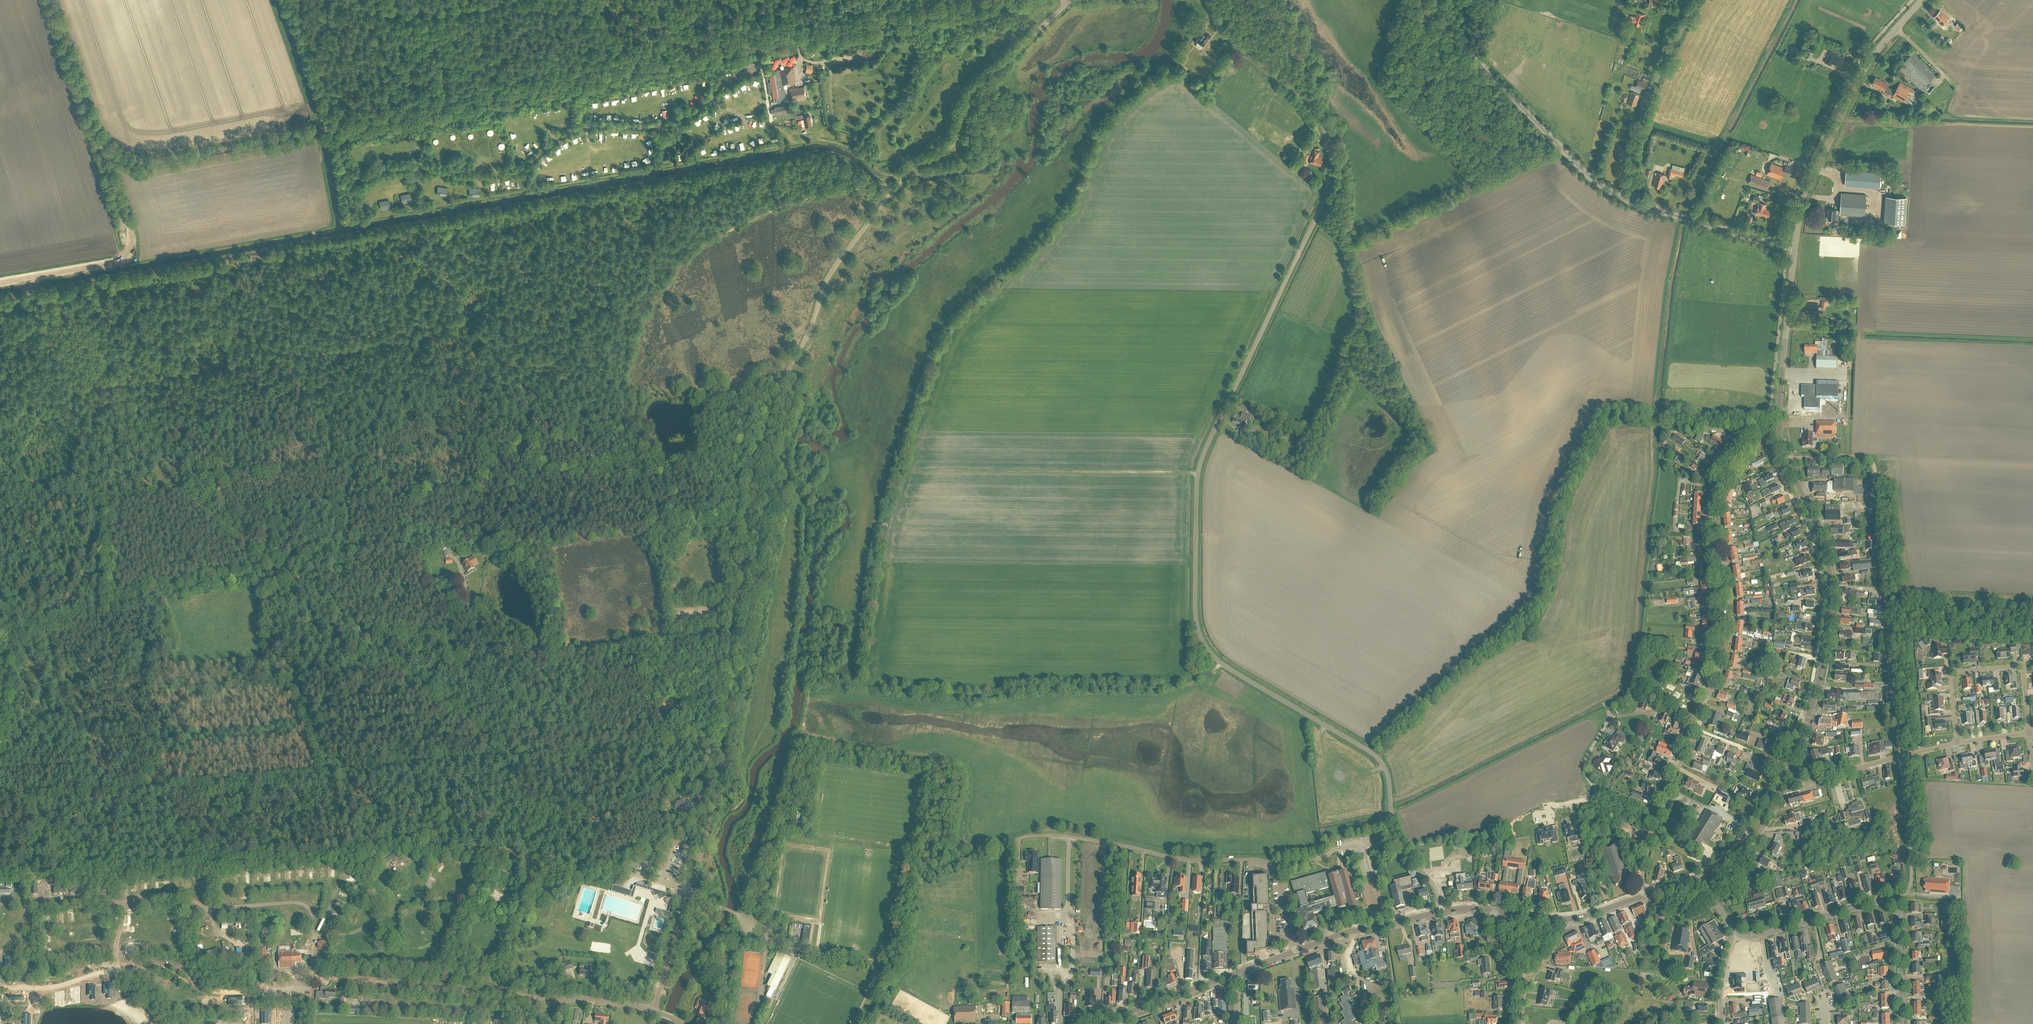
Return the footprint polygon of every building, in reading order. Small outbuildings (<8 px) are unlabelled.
[(1949,19),(1940,10),(1934,16),(1937,19),(1937,20),(1939,22),(1938,22),(1941,24),(1940,26),(1943,29),(1946,26),(1944,24),(1949,19)] [(1642,26),(1645,14),(1637,11),(1636,14),(1636,15),(1636,17),(1631,15),(1630,21),(1633,22),(1633,24),(1639,26),(1640,25),(1642,26)] [(1209,38),(1211,36),(1206,31),(1204,34),(1203,33),(1202,35),(1199,33),(1193,40),(1197,42),(1197,41),(1198,42),(1197,44),(1197,46),(1199,48),(1201,47),(1203,45),(1204,46),(1210,39),(1209,38)] [(1810,60),(1813,54),(1809,51),(1805,57),(1810,60)] [(1831,51),(1829,54),(1825,62),(1831,66),(1833,62),(1836,64),(1841,66),(1844,60),(1839,57),(1840,56),(1831,51)] [(1914,51),(1902,64),(1898,68),(1920,90),(1924,86),(1937,73),(1914,51)] [(775,97),(776,101),(786,99),(783,85),(795,82),(793,68),(775,71),(775,72),(775,73),(769,74),(770,82),(767,82),(769,91),(772,90),(773,98),(775,97)] [(1887,86),(1888,84),(1876,77),(1871,84),(1903,102),(1903,101),(1908,103),(1915,90),(1910,88),(1900,82),(1895,91),(1887,86)] [(1638,81),(1636,87),(1631,85),(1630,86),(1629,86),(1629,87),(1629,88),(1629,89),(1630,89),(1635,91),(1635,93),(1633,92),(1628,104),(1634,106),(1634,105),(1636,105),(1640,95),(1642,90),(1645,91),(1647,84),(1638,81)] [(803,96),(804,96),(803,87),(797,88),(797,87),(789,89),(791,100),(797,99),(797,100),(804,99),(803,96)] [(775,108),(771,109),(772,115),(790,111),(789,104),(775,107),(775,108)] [(803,114),(796,116),(797,119),(803,117),(805,126),(811,125),(809,114),(803,115),(803,114)] [(1319,153),(1314,151),(1309,163),(1316,165),(1316,164),(1320,166),(1322,160),(1321,160),(1321,158),(1318,157),(1319,153)] [(1772,162),(1768,174),(1781,180),(1784,173),(1790,176),(1791,175),(1794,177),(1797,170),(1791,167),(1787,165),(1786,167),(1772,162)] [(1670,169),(1667,178),(1671,180),(1673,175),(1683,178),(1684,173),(1670,169)] [(1846,169),(1845,186),(1880,188),(1881,172),(1846,169)] [(1656,173),(1655,175),(1657,176),(1655,182),(1656,182),(1654,187),(1660,189),(1662,184),(1663,184),(1663,182),(1664,182),(1666,176),(1657,173),(1657,174),(1656,173)] [(1767,190),(1770,181),(1752,174),(1748,183),(1767,190)] [(399,195),(401,203),(410,202),(409,193),(399,195)] [(1829,210),(1828,220),(1836,220),(1836,214),(1840,214),(1840,215),(1865,217),(1867,195),(1841,193),(1840,211),(1837,211),(1837,210),(1829,210)] [(1754,196),(1752,201),(1758,203),(1760,198),(1762,198),(1763,196),(1759,195),(1758,197),(1754,196)] [(1905,224),(1906,197),(1886,196),(1884,222),(1905,224)] [(378,201),(379,209),(391,207),(390,199),(378,201)] [(1755,209),(1754,213),(1765,216),(1765,215),(1768,216),(1769,216),(1769,215),(1771,211),(1767,209),(1767,208),(1765,207),(1766,204),(1759,202),(1758,206),(1757,209),(1755,209)] [(1838,233),(1841,230),(1835,225),(1832,228),(1838,233)] [(1805,304),(1805,313),(1818,314),(1818,304),(1805,304)] [(1838,358),(1828,358),(1828,352),(1825,352),(1825,357),(1823,357),(1824,351),(1817,351),(1818,346),(1822,346),(1822,342),(1815,342),(1815,345),(1805,345),(1805,348),(1804,348),(1803,349),(1803,350),(1804,351),(1805,351),(1805,354),(1816,354),(1816,357),(1817,357),(1816,369),(1837,369),(1838,358)] [(1805,398),(1805,410),(1820,411),(1820,399),(1838,400),(1839,382),(1817,382),(1817,386),(1802,386),(1802,398),(1805,398)] [(1235,416),(1233,422),(1241,425),(1241,426),(1244,428),(1247,420),(1239,417),(1239,418),(1235,416)] [(1835,422),(1816,422),(1816,438),(1835,438),(1835,422)] [(1803,441),(1803,447),(1813,447),(1813,442),(1817,442),(1817,439),(1813,439),(1813,433),(1804,433),(1804,440),(1804,441),(1803,441)] [(1683,445),(1685,441),(1675,435),(1673,438),(1683,445)] [(1725,444),(1723,443),(1723,442),(1714,436),(1711,442),(1720,447),(1721,447),(1723,449),(1724,450),(1724,449),(1728,453),(1730,451),(1736,445),(1731,440),(1731,441),(1729,439),(1725,444)] [(1716,457),(1722,461),(1726,455),(1719,451),(1716,457)] [(1750,461),(1745,464),(1747,468),(1752,466),(1754,469),(1769,462),(1766,456),(1751,463),(1750,461)] [(1716,457),(1712,462),(1719,467),(1722,461),(1716,457)] [(1832,464),(1832,475),(1843,475),(1844,465),(1832,464)] [(1706,472),(1712,476),(1716,471),(1709,466),(1706,472)] [(1820,470),(1820,469),(1814,469),(1808,469),(1808,478),(1813,478),(1813,476),(1820,476),(1819,476),(1828,477),(1828,470),(1822,470),(1820,470)] [(1706,472),(1702,478),(1709,482),(1712,476),(1706,472)] [(1764,479),(1762,480),(1758,482),(1762,488),(1768,485),(1767,483),(1774,480),(1772,475),(1764,479)] [(1816,493),(1816,497),(1826,497),(1826,494),(1828,494),(1828,495),(1833,495),(1833,492),(1845,492),(1846,488),(1849,488),(1849,480),(1833,479),(1833,483),(1829,483),(1819,483),(1819,484),(1813,484),(1813,493),(1816,493)] [(1748,483),(1742,486),(1747,495),(1753,492),(1749,483),(1748,483)] [(1777,485),(1770,489),(1762,492),(1764,498),(1773,494),(1780,491),(1777,485)] [(1738,495),(1739,493),(1735,491),(1735,492),(1729,489),(1726,495),(1732,498),(1733,497),(1734,493),(1738,495)] [(1726,495),(1724,501),(1730,504),(1732,499),(1736,501),(1736,499),(1733,497),(1732,498),(1726,495)] [(1782,496),(1771,501),(1773,504),(1777,502),(1778,505),(1785,502),(1782,496)] [(1835,507),(1826,507),(1826,521),(1840,521),(1840,507),(1838,507),(1838,504),(1835,504),(1835,507)] [(1788,507),(1779,512),(1781,517),(1791,513),(1788,507)] [(1689,520),(1694,520),(1693,526),(1700,526),(1700,520),(1694,519),(1694,518),(1690,518),(1689,520)] [(1791,529),(1790,527),(1796,524),(1793,518),(1783,523),(1779,525),(1783,533),(1791,529)] [(1731,521),(1724,522),(1725,528),(1731,528),(1731,523),(1735,522),(1735,520),(1730,521),(1731,521)] [(1776,523),(1766,528),(1769,533),(1778,528),(1776,523)] [(1831,533),(1834,533),(1834,534),(1835,534),(1835,535),(1843,535),(1843,527),(1834,527),(1834,529),(1831,529),(1831,533)] [(1798,529),(1790,533),(1787,535),(1784,536),(1786,540),(1789,538),(1792,536),(1793,539),(1801,535),(1798,529)] [(1778,536),(1771,539),(1774,545),(1780,541),(1778,536)] [(1732,538),(1726,539),(1727,546),(1733,545),(1732,540),(1737,540),(1736,538),(1732,538)] [(1796,544),(1796,545),(1793,546),(1795,551),(1798,550),(1798,551),(1807,547),(1804,541),(1796,544)] [(1779,549),(1781,553),(1791,549),(1789,545),(1779,549)] [(1737,555),(1737,554),(1736,550),(1740,549),(1740,547),(1736,548),(1736,549),(1730,550),(1731,556),(1737,555)] [(1741,553),(1737,554),(1737,555),(1731,556),(1732,562),(1738,561),(1737,556),(1741,556),(1741,553)] [(1803,564),(1811,562),(1809,556),(1801,558),(1795,560),(1797,568),(1804,566),(1803,564)] [(473,566),(477,563),(473,557),(463,563),(468,572),(474,568),(473,566)] [(1844,564),(1840,564),(1841,571),(1850,569),(1853,568),(1853,572),(1861,571),(1860,569),(1867,567),(1866,563),(1860,564),(1859,561),(1852,562),(1844,563),(1844,564)] [(1739,566),(1739,567),(1733,568),(1734,574),(1740,573),(1740,572),(1740,568),(1744,568),(1743,566),(1739,566)] [(1803,572),(1800,573),(1801,577),(1804,577),(1804,579),(1813,577),(1812,570),(1803,572)] [(1741,580),(1741,575),(1745,574),(1744,572),(1740,572),(1740,573),(1734,574),(1735,580),(1741,580)] [(1851,582),(1856,581),(1859,581),(1858,575),(1855,575),(1851,576),(1850,576),(1842,577),(1843,583),(1851,582)] [(1807,597),(1807,596),(1815,595),(1815,589),(1806,590),(1806,589),(1803,590),(1803,592),(1801,592),(1802,598),(1807,597)] [(1857,591),(1852,591),(1852,590),(1844,589),(1843,597),(1851,598),(1852,597),(1857,598),(1857,597),(1863,598),(1863,593),(1857,592),(1857,591)] [(1743,591),(1737,592),(1737,599),(1744,598),(1743,593),(1747,593),(1747,590),(1743,591)] [(1800,629),(1804,629),(1804,631),(1812,633),(1813,626),(1805,624),(1805,625),(1801,625),(1800,629)] [(1852,640),(1852,632),(1841,631),(1841,634),(1840,634),(1839,638),(1852,640)] [(1796,636),(1794,644),(1801,645),(1801,644),(1807,645),(1808,644),(1811,645),(1812,639),(1802,637),(1796,636)] [(1786,643),(1775,641),(1775,642),(1772,642),(1772,647),(1774,647),(1774,648),(1784,650),(1786,643)] [(1933,646),(1934,659),(1942,658),(1942,655),(1948,654),(1947,648),(1941,648),(1941,646),(1933,646)] [(1972,650),(1972,654),(1964,655),(1963,656),(1964,663),(1975,662),(1975,657),(1979,657),(1978,650),(1972,650)] [(2008,650),(1997,651),(1997,659),(2009,658),(2008,650)] [(1845,654),(1845,653),(1837,652),(1836,660),(1844,660),(1844,659),(1848,659),(1848,661),(1853,661),(1853,653),(1849,653),(1849,654),(1845,654)] [(1706,663),(1708,655),(1696,653),(1695,659),(1699,659),(1699,662),(1706,663)] [(1798,667),(1798,668),(1804,669),(1806,660),(1800,659),(1799,661),(1792,659),(1790,665),(1798,667)] [(1694,673),(1692,679),(1701,682),(1703,676),(1696,674),(1697,671),(1689,668),(1688,671),(1694,673)] [(1935,670),(1928,671),(1928,678),(1931,678),(1931,681),(1941,680),(1941,674),(1935,674),(1935,670)] [(2012,676),(2005,677),(2006,686),(2012,686),(2012,689),(2017,689),(2016,683),(2013,683),(2012,676)] [(1987,677),(1988,687),(1991,687),(1991,689),(1994,689),(1994,691),(1999,691),(1998,680),(1993,680),(1993,677),(1987,677)] [(1699,688),(1701,682),(1692,679),(1690,678),(1688,683),(1684,682),(1683,685),(1690,688),(1692,685),(1699,688)] [(1787,684),(1786,689),(1791,691),(1793,691),(1794,690),(1795,688),(1799,689),(1801,683),(1793,680),(1792,681),(1789,679),(1787,684)] [(1756,687),(1764,688),(1765,681),(1757,680),(1756,687)] [(1936,686),(1942,686),(1941,680),(1931,681),(1931,684),(1927,684),(1928,690),(1936,689),(1936,686)] [(1963,681),(1964,690),(1971,689),(1971,680),(1963,681)] [(1727,695),(1727,694),(1719,691),(1717,698),(1726,701),(1728,695),(1727,695)] [(1840,698),(1845,698),(1845,701),(1860,701),(1879,701),(1879,694),(1869,693),(1844,693),(1843,696),(1840,696),(1841,692),(1834,692),(1834,693),(1828,693),(1827,700),(1840,701),(1840,698)] [(1783,701),(1786,702),(1785,705),(1792,707),(1795,698),(1789,696),(1788,697),(1785,695),(1783,701)] [(1944,705),(1943,702),(1944,702),(1944,699),(1938,699),(1938,696),(1929,697),(1929,702),(1933,702),(1933,706),(1944,705)] [(1649,704),(1643,701),(1640,709),(1645,711),(1649,704)] [(1823,707),(1823,708),(1823,709),(1823,710),(1826,710),(1826,711),(1828,711),(1828,712),(1835,712),(1835,707),(1837,707),(1837,708),(1840,708),(1840,703),(1835,703),(1835,704),(1823,703),(1823,706),(1823,707)] [(1939,711),(1945,711),(1945,708),(1944,708),(1944,705),(1933,706),(1934,709),(1930,709),(1930,715),(1939,715),(1939,711)] [(2019,716),(2019,712),(2020,711),(2019,710),(2019,709),(2018,709),(2017,708),(2016,709),(2015,709),(2015,707),(2009,708),(2010,714),(2009,714),(2010,717),(2010,723),(2016,722),(2016,719),(2017,720),(2018,719),(2020,719),(2019,718),(2020,717),(2019,716)] [(2006,714),(2005,708),(2000,708),(2000,711),(1999,711),(1998,710),(1997,711),(1996,711),(1996,712),(1995,713),(1996,714),(1997,718),(1996,719),(1997,720),(1997,721),(1998,721),(1999,722),(2000,721),(2001,721),(2001,724),(2007,723),(2006,717),(2007,717),(2006,714)] [(1776,711),(1773,716),(1778,719),(1784,722),(1785,720),(1787,716),(1788,714),(1782,711),(1781,713),(1779,713),(1776,711)] [(1986,720),(1986,716),(1986,715),(1985,714),(1985,713),(1984,713),(1983,712),(1982,713),(1981,711),(1976,712),(1976,718),(1976,721),(1977,721),(1977,727),(1983,726),(1982,723),(1983,723),(1984,724),(1985,723),(1986,723),(1986,722),(1987,721),(1986,720)] [(1712,712),(1708,725),(1714,727),(1715,726),(1717,726),(1720,715),(1712,712)] [(1735,715),(1728,712),(1726,715),(1733,718),(1732,721),(1736,723),(1740,713),(1737,712),(1735,715)] [(1973,718),(1972,712),(1966,713),(1967,715),(1966,715),(1965,714),(1964,715),(1963,715),(1963,716),(1962,717),(1963,718),(1964,722),(1963,723),(1964,724),(1964,725),(1965,725),(1966,726),(1967,725),(1968,725),(1968,728),(1974,727),(1973,721),(1973,718)] [(1660,721),(1665,724),(1669,716),(1663,713),(1660,721)] [(1847,716),(1839,714),(1837,721),(1831,719),(1826,718),(1821,717),(1820,720),(1818,726),(1823,727),(1831,728),(1831,726),(1836,727),(1845,727),(1847,716)] [(1677,737),(1680,730),(1678,729),(1680,724),(1673,721),(1671,726),(1669,730),(1666,728),(1663,734),(1670,737),(1671,734),(1677,737)] [(1768,728),(1771,729),(1769,733),(1778,736),(1780,730),(1772,728),(1773,723),(1767,722),(1766,725),(1769,725),(1768,728)] [(1935,722),(1932,722),(1933,731),(1935,730),(1935,731),(1946,730),(1945,722),(1939,722),(1935,722)] [(1750,736),(1740,732),(1738,739),(1747,742),(1750,736)] [(1621,743),(1624,739),(1616,734),(1614,738),(1611,736),(1607,742),(1607,741),(1605,744),(1606,744),(1604,746),(1613,751),(1614,751),(1619,742),(1621,743)] [(1825,738),(1814,736),(1812,745),(1823,747),(1825,738)] [(1767,742),(1759,739),(1758,743),(1762,745),(1760,749),(1768,752),(1769,749),(1773,750),(1775,744),(1767,741),(1767,742)] [(1700,746),(1713,752),(1715,748),(1710,746),(1709,748),(1706,747),(1709,742),(1703,740),(1700,746)] [(1874,744),(1869,745),(1869,750),(1869,756),(1875,755),(1874,754),(1876,754),(1876,755),(1881,754),(1880,748),(1885,747),(1884,741),(1874,742),(1874,744)] [(1659,746),(1657,752),(1662,754),(1663,754),(1671,757),(1673,751),(1667,748),(1668,745),(1660,742),(1659,746)] [(1713,752),(1700,746),(1697,753),(1703,755),(1704,753),(1706,754),(1705,755),(1711,757),(1711,756),(1713,752)] [(1716,751),(1713,756),(1719,758),(1721,755),(1723,756),(1726,751),(1719,747),(1717,751),(1716,751)] [(1849,748),(1850,753),(1850,758),(1860,756),(1859,747),(1849,748)] [(2005,752),(2007,762),(2013,761),(2013,758),(2018,757),(2018,755),(2020,755),(2019,748),(2017,747),(2008,748),(2009,752),(2005,752)] [(1820,749),(1817,750),(1817,751),(1811,753),(1813,762),(1819,760),(1818,754),(1821,754),(1821,756),(1829,754),(1828,748),(1820,750),(1820,749)] [(1997,765),(1995,750),(1990,751),(1991,761),(1994,760),(1994,765),(1995,765),(1996,771),(2004,770),(2003,764),(1997,765)] [(1991,761),(1990,751),(1984,751),(1985,757),(1982,757),(1983,765),(1986,764),(1986,766),(1989,766),(1988,761),(1991,761)] [(1648,759),(1654,761),(1656,754),(1651,752),(1648,759)] [(1728,759),(1726,762),(1729,764),(1726,770),(1731,772),(1734,766),(1731,765),(1733,761),(1736,756),(1730,753),(1727,758),(1728,759)] [(1963,755),(1963,756),(1961,756),(1962,763),(1959,763),(1960,770),(1966,769),(1965,766),(1968,765),(1966,754),(1963,755)] [(1970,754),(1966,754),(1968,765),(1971,765),(1972,768),(1977,767),(1976,760),(1973,761),(1972,754),(1970,755),(1970,754)] [(1599,758),(1593,767),(1599,771),(1599,772),(1601,773),(1603,774),(1606,769),(1610,771),(1613,767),(1608,764),(1611,760),(1605,756),(1602,760),(1599,758)] [(1654,766),(1661,768),(1665,770),(1666,766),(1667,767),(1667,766),(1668,763),(1657,758),(1654,766)] [(1947,758),(1937,760),(1939,771),(1949,769),(1950,772),(1954,771),(1952,763),(1949,764),(1947,758)] [(1696,762),(1693,768),(1702,772),(1704,765),(1709,767),(1710,764),(1703,761),(1702,764),(1696,762)] [(1758,775),(1759,774),(1752,770),(1754,766),(1748,764),(1746,767),(1750,769),(1746,777),(1759,783),(1762,776),(1758,775)] [(2020,765),(2014,765),(2015,771),(2013,771),(2014,777),(2024,776),(2023,770),(2021,770),(2020,765)] [(1652,772),(1649,779),(1652,780),(1653,778),(1660,781),(1662,775),(1655,772),(1655,773),(1652,772)] [(1692,789),(1696,791),(1695,793),(1702,796),(1705,788),(1699,786),(1700,784),(1693,781),(1693,780),(1689,778),(1685,786),(1689,788),(1689,789),(1691,790),(1692,789)] [(1873,778),(1861,781),(1863,788),(1875,785),(1873,778)] [(1654,796),(1656,790),(1651,788),(1653,785),(1644,781),(1642,786),(1642,787),(1642,789),(1644,790),(1644,791),(1647,792),(1646,794),(1650,796),(1651,795),(1654,796)] [(1741,786),(1740,789),(1744,791),(1742,795),(1749,799),(1752,792),(1745,789),(1745,788),(1741,786)] [(1814,799),(1820,797),(1819,791),(1812,792),(1802,795),(1802,794),(1791,797),(1788,798),(1790,806),(1794,805),(1794,807),(1799,806),(1798,804),(1804,802),(1814,799)] [(1893,798),(1892,792),(1878,795),(1879,801),(1893,798)] [(684,807),(683,806),(684,805),(685,809),(687,810),(689,811),(691,810),(693,808),(694,806),(693,804),(691,802),(689,802),(687,802),(686,801),(685,798),(684,799),(683,796),(677,798),(677,799),(672,801),(674,809),(684,807)] [(1869,812),(1865,813),(1862,803),(1858,804),(1858,803),(1853,804),(1854,805),(1848,807),(1849,810),(1846,811),(1846,813),(1843,813),(1839,815),(1841,822),(1844,822),(1844,825),(1845,829),(1861,825),(1860,821),(1863,820),(1864,821),(1872,819),(1869,812)] [(1882,816),(1896,813),(1894,806),(1891,807),(1890,804),(1879,807),(1882,816)] [(1694,837),(1691,843),(1700,848),(1703,843),(1707,845),(1723,820),(1707,810),(1694,831),(1695,831),(1692,836),(1694,837)] [(1799,813),(1798,814),(1794,815),(1790,816),(1790,817),(1784,819),(1785,822),(1786,826),(1797,823),(1799,823),(1800,826),(1813,823),(1811,818),(1805,820),(1804,817),(1801,818),(1799,813)] [(1566,835),(1565,835),(1566,838),(1568,839),(1571,839),(1572,842),(1580,841),(1579,835),(1576,835),(1571,832),(1573,830),(1572,827),(1569,825),(1569,826),(1564,827),(1565,832),(1566,835)] [(1544,833),(1539,834),(1540,836),(1537,836),(1539,845),(1543,844),(1543,841),(1545,841),(1546,842),(1550,841),(1550,840),(1553,840),(1553,842),(1558,842),(1557,834),(1556,828),(1555,828),(1555,829),(1551,830),(1550,827),(1547,828),(1548,829),(1544,830),(1544,833)] [(1603,834),(1592,838),(1595,848),(1606,844),(1603,834)] [(1781,842),(1782,838),(1776,835),(1773,845),(1774,846),(1770,852),(1773,854),(1772,856),(1776,858),(1781,857),(1780,852),(1779,852),(1781,847),(1777,845),(1778,841),(1781,842)] [(1624,874),(1627,873),(1618,844),(1601,850),(1610,877),(1612,876),(1614,882),(1615,882),(1616,886),(1621,885),(1623,884),(1627,883),(1624,874)] [(460,845),(452,858),(456,860),(464,848),(460,845)] [(391,846),(387,848),(394,862),(398,859),(391,846)] [(1518,895),(1519,886),(1521,887),(1524,870),(1526,862),(1511,860),(1513,852),(1506,851),(1505,859),(1504,859),(1503,867),(1505,868),(1503,883),(1502,883),(1502,884),(1500,883),(1499,892),(1518,895)] [(480,852),(467,858),(469,862),(482,856),(480,852)] [(1038,857),(1038,852),(1028,852),(1028,854),(1026,854),(1026,862),(1028,862),(1028,873),(1038,874),(1038,857)] [(1680,856),(1674,858),(1676,864),(1672,866),(1674,873),(1683,870),(1681,863),(1682,863),(1680,856)] [(1763,858),(1760,864),(1767,868),(1768,867),(1771,869),(1773,865),(1770,864),(1771,863),(1763,858)] [(1041,860),(1041,910),(1061,910),(1061,860),(1041,860)] [(320,862),(320,870),(325,870),(324,878),(329,878),(329,862),(320,862)] [(339,862),(334,876),(341,879),(346,864),(339,862)] [(372,862),(371,866),(384,872),(386,867),(372,862)] [(1663,871),(1665,866),(1660,864),(1659,869),(1657,869),(1655,877),(1656,877),(1655,882),(1660,883),(1661,878),(1662,878),(1664,871),(1663,871)] [(293,865),(284,866),(285,876),(293,876),(293,865)] [(313,865),(304,865),(305,875),(313,875),(313,865)] [(274,866),(266,866),(266,877),(275,876),(274,866)] [(255,867),(246,867),(246,877),(255,877),(255,867)] [(1564,868),(1554,871),(1556,877),(1566,874),(1564,868)] [(361,869),(349,879),(354,885),(366,875),(361,869)] [(1296,892),(1301,910),(1295,912),(1297,919),(1300,918),(1304,932),(1317,928),(1315,919),(1314,919),(1313,915),(1331,909),(1337,907),(1338,910),(1346,908),(1345,905),(1348,904),(1350,912),(1357,910),(1355,900),(1360,899),(1358,892),(1353,893),(1346,871),(1339,874),(1339,873),(1338,872),(1337,872),(1336,874),(1327,877),(1326,873),(1293,882),(1291,883),(1293,892),(1296,892)] [(1779,873),(1771,875),(1773,882),(1775,889),(1783,887),(1781,880),(1779,873)] [(1229,887),(1229,894),(1238,895),(1239,878),(1233,878),(1234,874),(1227,874),(1226,884),(1230,884),(1230,887),(1229,887)] [(1865,885),(1864,885),(1865,890),(1866,889),(1868,894),(1872,892),(1871,888),(1872,888),(1871,884),(1872,884),(1870,878),(1870,874),(1862,877),(1863,880),(1863,879),(1865,885)] [(1132,879),(1132,884),(1133,884),(1132,893),(1140,894),(1141,875),(1133,875),(1133,879),(1132,879)] [(1389,880),(1391,887),(1390,887),(1395,909),(1397,908),(1397,911),(1405,910),(1404,907),(1405,907),(1401,891),(1413,889),(1409,875),(1389,880)] [(1576,887),(1577,887),(1582,900),(1586,898),(1586,900),(1591,898),(1583,875),(1577,877),(1578,880),(1574,882),(1573,884),(1574,886),(1576,887)] [(1879,890),(1885,888),(1885,885),(1888,884),(1887,879),(1885,880),(1883,875),(1875,877),(1877,882),(1876,882),(1877,886),(1878,885),(1879,890)] [(1149,880),(1149,885),(1148,885),(1148,888),(1148,889),(1158,890),(1157,893),(1165,894),(1166,883),(1164,883),(1165,877),(1164,877),(1164,876),(1160,876),(1159,876),(1158,876),(1158,880),(1154,880),(1154,879),(1150,879),(1150,880),(1149,880)] [(1457,890),(1458,892),(1460,891),(1460,893),(1462,893),(1462,891),(1473,890),(1472,882),(1467,882),(1466,876),(1456,877),(1457,883),(1456,883),(1457,890)] [(1175,879),(1174,887),(1180,888),(1180,893),(1185,893),(1186,880),(1185,880),(1185,877),(1177,877),(1176,879),(1175,879)] [(1246,945),(1247,957),(1255,957),(1255,952),(1267,952),(1267,944),(1269,944),(1267,913),(1264,914),(1263,907),(1269,907),(1268,877),(1252,877),(1253,890),(1256,890),(1257,907),(1251,907),(1251,914),(1242,915),(1242,942),(1249,942),(1249,944),(1246,945)] [(1493,891),(1494,884),(1482,882),(1483,878),(1480,877),(1479,889),(1481,889),(1493,891)] [(1193,878),(1192,891),(1201,891),(1201,878),(1193,878)] [(1923,889),(1925,889),(1925,892),(1930,893),(1930,894),(1949,895),(1950,881),(1930,879),(1930,881),(1924,880),(1923,889)] [(1524,888),(1523,896),(1529,897),(1530,889),(1535,890),(1536,881),(1529,880),(1527,889),(1524,888)] [(1853,898),(1859,896),(1857,888),(1856,888),(1855,881),(1849,883),(1851,890),(1853,898)] [(645,887),(636,885),(635,887),(633,887),(632,892),(612,886),(611,892),(632,899),(635,888),(653,893),(653,892),(650,888),(645,887)] [(1561,894),(1557,895),(1559,901),(1562,900),(1563,905),(1567,904),(1567,905),(1570,904),(1570,903),(1571,903),(1568,894),(1567,894),(1567,893),(1567,892),(1565,885),(1561,886),(1561,887),(1559,888),(1561,894)] [(1844,887),(1840,888),(1840,890),(1837,891),(1838,894),(1840,902),(1847,900),(1845,892),(1844,887)] [(401,888),(391,897),(395,901),(404,892),(401,888)] [(433,888),(420,894),(422,898),(435,892),(433,888)] [(1548,899),(1549,895),(1548,895),(1548,892),(1547,892),(1547,889),(1542,888),(1542,892),(1540,891),(1540,896),(1540,901),(1540,902),(1544,903),(1544,901),(1548,902),(1548,899)] [(463,889),(461,893),(472,902),(475,898),(463,889)] [(1752,901),(1746,902),(1749,911),(1753,910),(1753,911),(1766,907),(1766,905),(1776,903),(1772,889),(1762,892),(1762,891),(1750,894),(1752,901)] [(1830,892),(1827,893),(1826,889),(1823,890),(1824,894),(1825,897),(1827,905),(1834,903),(1830,892)] [(442,890),(440,894),(454,900),(455,896),(442,890)] [(1426,890),(1418,892),(1421,904),(1429,902),(1426,890)] [(360,892),(344,894),(345,902),(361,899),(360,892)] [(671,914),(675,900),(673,900),(673,897),(658,892),(658,893),(656,894),(660,901),(662,899),(663,898),(672,900),(668,914),(656,910),(655,914),(663,916),(663,915),(668,916),(669,914),(671,914)] [(1812,901),(1812,902),(1811,902),(1812,905),(1813,904),(1814,909),(1815,909),(1818,908),(1821,907),(1818,899),(1816,893),(1812,895),(1814,900),(1812,901)] [(370,895),(367,902),(375,906),(376,902),(383,904),(384,901),(370,895)] [(1805,898),(1796,901),(1797,906),(1800,905),(1802,912),(1809,910),(1805,898)] [(1796,913),(1797,913),(1795,906),(1796,906),(1797,906),(1795,901),(1794,901),(1789,902),(1790,905),(1789,905),(1792,914),(1793,914),(1796,914),(1796,913)] [(1643,904),(1632,909),(1635,918),(1647,912),(1643,904)] [(1781,908),(1778,909),(1780,917),(1788,915),(1786,907),(1785,907),(1784,904),(1781,905),(1781,908)] [(1920,905),(1912,905),(1912,913),(1921,913),(1920,905)] [(355,907),(340,909),(341,917),(356,915),(355,907)] [(364,908),(361,915),(368,918),(370,915),(376,917),(378,914),(364,908)] [(411,908),(411,917),(416,917),(415,924),(420,924),(420,908),(411,908)] [(426,909),(426,917),(430,917),(430,925),(434,925),(435,909),(426,909)] [(446,912),(443,920),(448,922),(445,928),(449,930),(455,915),(446,912)] [(1626,913),(1619,916),(1623,926),(1625,931),(1627,930),(1631,939),(1637,936),(1633,926),(1631,922),(1630,923),(1628,919),(1629,919),(1628,917),(1627,917),(1626,913)] [(1877,915),(1879,926),(1880,925),(1881,929),(1888,927),(1887,923),(1885,924),(1883,914),(1882,914),(1881,914),(1880,914),(1880,915),(1877,915)] [(1646,929),(1649,917),(1643,916),(1640,928),(1646,929)] [(1872,926),(1873,926),(1875,925),(1873,916),(1871,917),(1871,916),(1869,916),(1869,917),(1866,918),(1868,927),(1867,927),(1869,932),(1873,931),(1872,926)] [(1614,937),(1616,941),(1619,949),(1628,945),(1624,934),(1623,934),(1622,931),(1623,930),(1617,917),(1609,920),(1615,934),(1616,934),(1617,936),(1614,937)] [(327,919),(326,926),(335,928),(337,921),(327,919)] [(1468,921),(1467,922),(1467,926),(1465,926),(1467,935),(1470,934),(1470,937),(1482,936),(1481,928),(1480,928),(1480,926),(1480,924),(1479,922),(1477,923),(1477,921),(1475,919),(1472,919),(1471,920),(1471,921),(1469,921),(1468,921)] [(1859,919),(1854,920),(1856,932),(1862,930),(1859,919)] [(1227,963),(1226,928),(1228,928),(1228,922),(1220,922),(1220,920),(1213,920),(1213,942),(1212,942),(1212,951),(1213,951),(1214,966),(1215,966),(1215,969),(1223,969),(1223,966),(1224,966),(1224,963),(1227,963)] [(1918,920),(1912,920),(1912,927),(1917,927),(1917,929),(1921,929),(1921,920),(1918,920)] [(1451,922),(1447,923),(1448,931),(1450,930),(1451,938),(1460,937),(1458,921),(1451,922)] [(1601,923),(1599,924),(1599,925),(1605,937),(1603,938),(1604,940),(1605,942),(1610,940),(1612,939),(1613,938),(1611,934),(1606,921),(1601,923)] [(1708,924),(1700,930),(1709,945),(1699,951),(1701,958),(1716,949),(1714,945),(1725,938),(1714,921),(1708,924)] [(1847,922),(1840,923),(1843,935),(1847,934),(1848,940),(1851,939),(1847,922)] [(805,925),(802,943),(809,944),(812,926),(805,925)] [(1588,940),(1591,938),(1595,937),(1597,936),(1593,925),(1584,929),(1584,928),(1581,929),(1583,935),(1586,934),(1588,940)] [(1442,942),(1441,936),(1443,936),(1441,926),(1433,927),(1435,937),(1437,937),(1438,943),(1442,942)] [(1689,936),(1688,936),(1689,929),(1679,927),(1677,934),(1675,933),(1672,950),(1687,953),(1690,937),(1689,937),(1689,936)] [(1827,928),(1827,929),(1826,929),(1829,936),(1831,942),(1835,941),(1834,935),(1835,934),(1833,927),(1830,928),(1830,927),(1827,928)] [(1038,928),(1037,963),(1055,963),(1056,928),(1038,928)] [(1428,936),(1429,936),(1427,928),(1423,929),(1417,930),(1419,938),(1421,938),(1422,942),(1429,941),(1428,936)] [(1566,938),(1565,939),(1569,947),(1571,946),(1572,949),(1573,948),(1576,953),(1586,949),(1578,932),(1566,938)] [(352,933),(350,948),(359,949),(360,941),(356,940),(356,933),(352,933)] [(367,934),(366,950),(375,951),(376,942),(371,942),(372,934),(367,934)] [(1924,934),(1924,937),(1925,937),(1925,940),(1928,940),(1928,938),(1931,938),(1931,941),(1934,942),(1935,934),(1924,934)] [(381,935),(380,950),(389,951),(390,943),(385,942),(386,935),(381,935)] [(1918,935),(1912,935),(1912,943),(1917,943),(1917,948),(1929,948),(1929,944),(1921,944),(1921,937),(1918,937),(1918,935)] [(396,936),(394,951),(403,952),(404,944),(399,943),(400,936),(396,936)] [(1800,937),(1801,944),(1801,948),(1803,947),(1804,953),(1807,952),(1808,960),(1812,960),(1811,950),(1807,950),(1806,947),(1808,947),(1807,943),(1806,936),(1804,936),(1803,936),(1801,936),(1800,937)] [(412,937),(410,952),(419,953),(420,945),(415,944),(416,937),(412,937)] [(1795,939),(1792,939),(1792,940),(1791,940),(1792,944),(1793,943),(1793,948),(1794,948),(1794,951),(1795,951),(1797,961),(1802,960),(1798,938),(1797,938),(1797,937),(1795,937),(1795,939)] [(428,938),(426,953),(435,954),(436,945),(432,945),(432,938),(428,938)] [(1361,965),(1362,966),(1363,971),(1372,969),(1376,968),(1374,960),(1379,958),(1378,953),(1379,953),(1377,945),(1376,945),(1375,941),(1374,941),(1374,940),(1363,942),(1363,944),(1362,944),(1363,945),(1360,946),(1361,952),(1359,953),(1358,955),(1361,965)] [(1847,940),(1842,942),(1845,954),(1851,952),(1847,940)] [(316,950),(325,950),(325,941),(316,941),(316,950)] [(1204,964),(1203,973),(1210,973),(1210,964),(1211,964),(1211,957),(1209,957),(1209,949),(1211,949),(1211,941),(1204,941),(1203,957),(1206,957),(1206,964),(1204,964)] [(1780,946),(1780,947),(1781,949),(1782,954),(1789,953),(1787,941),(1784,941),(1782,941),(1781,941),(1780,942),(1780,946)] [(1749,945),(1749,943),(1741,943),(1741,946),(1740,946),(1740,949),(1741,949),(1741,952),(1750,952),(1750,949),(1754,949),(1754,945),(1749,945)] [(1774,943),(1768,944),(1770,956),(1772,956),(1774,967),(1780,966),(1779,958),(1776,958),(1774,943)] [(1410,946),(1397,949),(1399,956),(1411,953),(1410,946)] [(267,956),(266,949),(258,950),(259,964),(272,964),(271,956),(267,956)] [(1886,950),(1873,952),(1874,959),(1883,958),(1882,957),(1888,956),(1888,952),(1886,952),(1886,950)] [(1596,957),(1594,951),(1587,954),(1593,967),(1601,964),(1598,956),(1596,957)] [(296,963),(302,963),(302,955),(298,956),(298,953),(294,953),(294,952),(279,953),(280,969),(296,968),(296,963)] [(1328,953),(1327,953),(1328,956),(1327,956),(1327,963),(1331,962),(1331,971),(1327,971),(1328,982),(1338,981),(1337,970),(1336,970),(1335,958),(1334,958),(1334,953),(1333,953),(1333,952),(1328,953)] [(773,975),(768,986),(775,990),(790,959),(778,953),(768,973),(773,975)] [(1166,953),(1165,959),(1168,959),(1167,981),(1177,982),(1179,954),(1166,953)] [(1556,956),(1555,962),(1556,962),(1556,964),(1570,965),(1571,954),(1558,953),(1558,956),(1556,956)] [(1319,956),(1306,960),(1309,969),(1310,969),(1311,973),(1312,974),(1314,994),(1318,993),(1318,990),(1325,989),(1324,979),(1322,979),(1321,971),(1324,970),(1323,964),(1322,964),(1319,956)] [(1155,984),(1156,970),(1149,970),(1151,957),(1143,957),(1142,969),(1146,970),(1146,976),(1147,976),(1146,983),(1147,983),(1147,988),(1154,989),(1154,984),(1155,984)] [(1693,970),(1695,959),(1686,957),(1684,968),(1693,970)] [(11,958),(5,958),(5,970),(19,969),(19,964),(11,964),(11,958)] [(1489,959),(1482,959),(1483,974),(1491,974),(1489,959)] [(1706,964),(1705,972),(1714,974),(1715,965),(1710,964),(1711,960),(1704,959),(1703,963),(1706,964)] [(1832,964),(1834,963),(1833,960),(1822,964),(1825,973),(1834,969),(1837,968),(1836,966),(1833,967),(1832,964)] [(565,964),(567,971),(574,969),(572,962),(565,964)] [(581,969),(580,976),(590,977),(591,970),(590,970),(591,965),(580,964),(580,969),(581,969)] [(1919,972),(1923,972),(1922,967),(1919,967),(1919,966),(1913,966),(1913,974),(1919,974),(1919,972)] [(1888,968),(1879,968),(1879,973),(1881,973),(1881,977),(1888,976),(1888,968)] [(1834,969),(1825,973),(1828,978),(1836,975),(1834,969)] [(1570,975),(1563,974),(1564,971),(1559,970),(1558,976),(1557,976),(1550,974),(1548,981),(1555,983),(1556,978),(1562,980),(1568,982),(1570,975)] [(1129,984),(1128,991),(1130,991),(1129,995),(1134,995),(1134,990),(1135,990),(1135,984),(1135,983),(1138,983),(1139,971),(1134,971),(1134,975),(1133,983),(1132,983),(1132,984),(1129,984)] [(1746,974),(1735,975),(1735,978),(1732,978),(1732,981),(1732,982),(1732,984),(1742,983),(1741,978),(1746,978),(1746,974)] [(1836,975),(1828,978),(1830,984),(1841,980),(1839,976),(1837,977),(1836,975)] [(1817,978),(1814,979),(1814,980),(1811,982),(1814,990),(1821,988),(1817,978)] [(1126,1003),(1127,988),(1123,988),(1123,979),(1119,979),(1119,988),(1120,988),(1119,1002),(1126,1003)] [(1291,980),(1281,981),(1281,987),(1280,987),(1280,991),(1278,991),(1280,1011),(1296,1010),(1294,990),(1292,990),(1291,980)] [(1796,985),(1793,986),(1796,995),(1803,993),(1799,982),(1796,984),(1796,985)] [(1806,982),(1803,983),(1807,993),(1814,990),(1811,982),(1807,983),(1806,982)] [(1883,983),(1875,983),(1875,987),(1883,987),(1883,990),(1888,990),(1888,982),(1883,982),(1883,983)] [(1257,983),(1248,983),(1248,991),(1251,991),(1251,1002),(1258,1001),(1257,991),(1258,991),(1257,983)] [(1685,995),(1685,997),(1690,998),(1691,996),(1692,996),(1706,998),(1708,985),(1694,983),(1693,986),(1690,986),(1690,988),(1685,987),(1683,995),(1685,995)] [(1742,983),(1732,984),(1732,987),(1733,987),(1733,990),(1736,990),(1736,993),(1745,992),(1745,989),(1742,989),(1742,983)] [(1845,983),(1835,987),(1837,994),(1846,990),(1845,987),(1846,986),(1845,983)] [(1920,990),(1920,991),(1924,991),(1924,989),(1920,989),(1920,983),(1913,983),(1913,990),(1920,990)] [(1351,991),(1348,986),(1340,991),(1343,996),(1339,999),(1342,1002),(1350,997),(1348,994),(1351,991)] [(1789,986),(1786,988),(1790,998),(1796,995),(1793,986),(1790,988),(1789,986)] [(1540,995),(1538,1005),(1545,1006),(1546,1002),(1548,1003),(1550,990),(1542,988),(1541,995),(1540,995)] [(335,998),(336,991),(327,990),(327,989),(321,989),(321,992),(317,991),(316,997),(318,997),(318,1000),(320,1000),(321,999),(329,1000),(329,998),(335,998)] [(1846,990),(1837,994),(1840,1001),(1850,996),(1849,993),(1847,994),(1846,990)] [(1089,1007),(1089,1008),(1090,1009),(1092,1008),(1092,1007),(1094,1008),(1094,1003),(1096,1004),(1096,997),(1094,997),(1094,991),(1087,991),(1087,997),(1085,997),(1085,1002),(1087,1002),(1087,1007),(1089,1007)] [(1106,998),(1106,1007),(1113,1007),(1113,1002),(1115,1003),(1116,992),(1109,991),(1109,998),(1106,998)] [(1218,1008),(1218,1011),(1224,1011),(1226,1011),(1226,992),(1218,992),(1218,1001),(1213,1001),(1213,1008),(1218,1008)] [(1669,1002),(1675,997),(1672,994),(1666,999),(1669,1002)] [(1579,1006),(1581,996),(1574,995),(1573,1004),(1579,1006)] [(1012,997),(1012,1014),(1016,1014),(1016,1022),(1012,1022),(1012,1023),(1031,1023),(1032,1017),(1031,1017),(1031,1014),(1029,1014),(1029,1003),(1027,1003),(1028,997),(1012,997)] [(1321,997),(1313,998),(1315,1014),(1323,1013),(1321,997)] [(1353,1001),(1350,997),(1342,1002),(1339,1004),(1343,1011),(1351,1006),(1350,1003),(1353,1001)] [(1494,997),(1495,1006),(1494,1006),(1494,1010),(1503,1010),(1503,1001),(1504,1001),(1503,997),(1494,997)] [(696,1009),(695,1014),(697,1015),(701,1016),(702,1014),(703,1015),(705,1010),(712,1012),(715,1002),(708,1000),(706,1006),(702,1004),(703,1002),(703,1001),(703,1000),(702,999),(700,999),(699,999),(698,999),(697,1000),(695,1007),(695,1008),(696,1009)] [(1770,1001),(1773,1023),(1785,1023),(1781,999),(1770,1001)] [(1065,1013),(1064,1013),(1064,1017),(1071,1017),(1071,1013),(1073,1013),(1073,1005),(1069,1005),(1070,1001),(1065,1001),(1065,1013)] [(1010,1002),(1002,1002),(1002,1017),(1002,1020),(1007,1021),(1008,1017),(1010,1018),(1010,1002)] [(1050,1012),(1050,1020),(1051,1020),(1051,1023),(1056,1023),(1056,1020),(1057,1020),(1057,1012),(1056,1012),(1056,1008),(1054,1008),(1054,1003),(1049,1003),(1049,1012),(1050,1012)] [(1195,1009),(1195,1019),(1201,1019),(1202,1014),(1204,1014),(1204,1005),(1201,1005),(1201,1004),(1197,1004),(1197,1009),(1195,1009)] [(1731,1006),(1730,1006),(1731,1015),(1732,1015),(1733,1019),(1741,1018),(1740,1014),(1737,1015),(1737,1008),(1736,1008),(1736,1004),(1731,1005),(1731,1006)] [(1699,1011),(1697,1011),(1697,1015),(1703,1015),(1703,1012),(1708,1012),(1708,1005),(1699,1005),(1699,1011)] [(1354,1010),(1351,1006),(1343,1011),(1340,1013),(1345,1020),(1353,1015),(1351,1012),(1354,1010)] [(954,1007),(955,1023),(977,1023),(976,1007),(954,1007)] [(1191,1009),(1185,1009),(1184,1014),(1184,1017),(1183,1023),(1190,1023),(1191,1022),(1190,1022),(1190,1020),(1191,1009)] [(261,1023),(269,1023),(269,1010),(261,1010),(261,1023)] [(1852,1012),(1843,1013),(1843,1016),(1838,1016),(1838,1022),(1847,1021),(1847,1016),(1852,1015),(1852,1012)] [(601,1023),(605,1023),(606,1022),(608,1023),(609,1015),(603,1015),(603,1014),(595,1013),(595,1022),(601,1023)] [(1044,1014),(1040,1013),(1040,1019),(1038,1019),(1038,1023),(1046,1023),(1046,1019),(1044,1019),(1044,1014)] [(1172,1023),(1176,1023),(1177,1021),(1176,1020),(1177,1020),(1174,1013),(1168,1015),(1172,1023)] [(1168,1015),(1162,1017),(1165,1023),(1166,1023),(1168,1023),(1172,1023),(1168,1015)] [(1353,1015),(1345,1020),(1341,1023),(1342,1023),(1354,1023),(1352,1022),(1356,1019),(1353,1015)] [(1488,1016),(1488,1015),(1484,1015),(1484,1020),(1483,1020),(1484,1023),(1488,1023),(1497,1023),(1497,1018),(1494,1018),(1494,1016),(1488,1016)] [(1799,1022),(1799,1023),(1810,1023),(1810,1016),(1801,1016),(1798,1016),(1798,1019),(1801,1018),(1801,1022),(1799,1022)]
